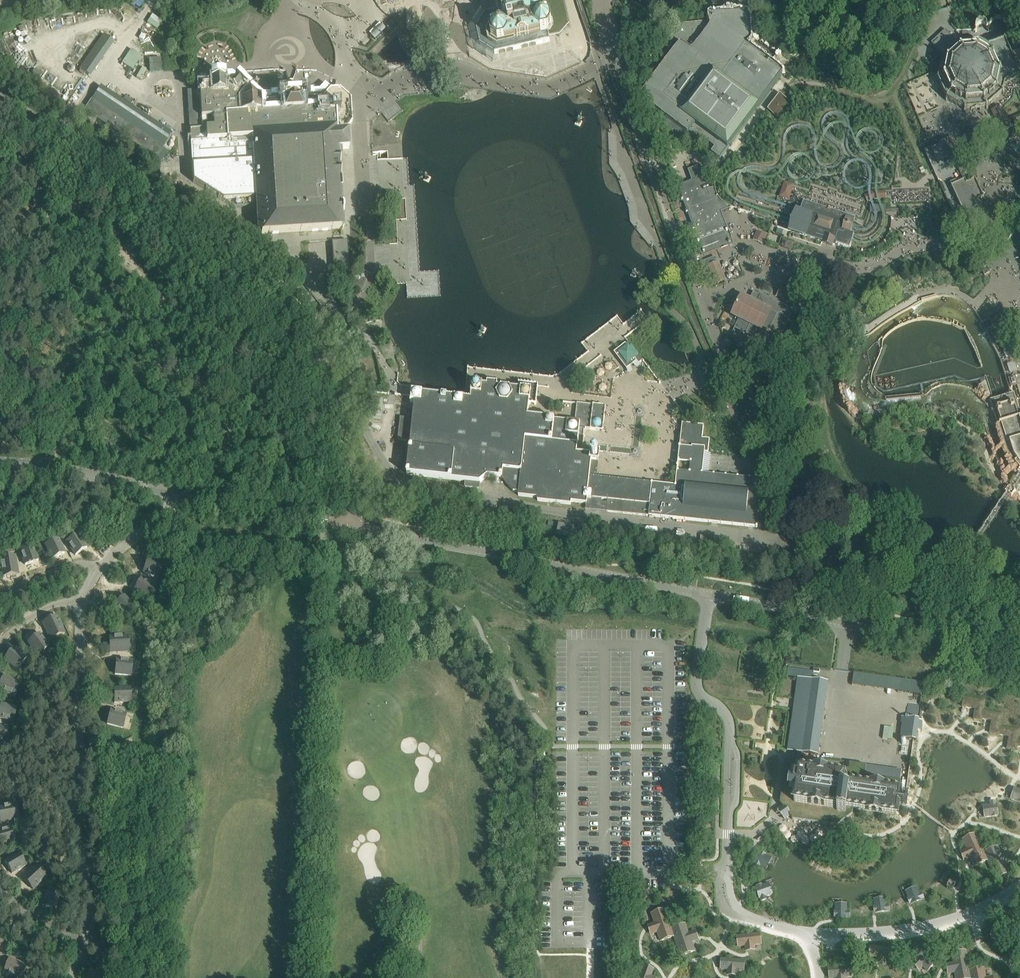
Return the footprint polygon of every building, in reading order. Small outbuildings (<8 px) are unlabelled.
[(496,4),(496,5),(497,5),(498,11),(494,12),(494,13),(485,14),(477,29),(480,45),(494,54),(495,54),(498,53),(498,54),(499,53),(505,51),(505,52),(506,52),(507,52),(506,51),(513,50),(514,50),(521,48),(522,48),(528,46),(528,47),(529,47),(529,46),(531,46),(532,46),(535,45),(536,45),(537,45),(544,43),(545,43),(549,42),(550,42),(549,39),(548,34),(552,28),(550,21),(544,17),(540,0),(495,0),(496,4)] [(680,44),(639,99),(684,131),(687,134),(700,144),(704,139),(710,144),(714,147),(711,152),(720,159),(726,151),(783,73),(774,67),(777,63),(779,61),(780,61),(782,58),(752,36),(754,27),(754,18),(752,12),(750,11),(749,12),(748,10),(746,10),(746,13),(742,10),(739,11),(737,11),(736,13),(737,15),(729,16),(722,17),(722,13),(719,12),(709,12),(708,13),(707,14),(708,22),(678,24),(669,36),(680,44)] [(931,43),(944,57),(942,59),(939,75),(939,76),(938,79),(936,79),(936,81),(938,81),(940,85),(940,86),(941,88),(942,92),(943,92),(944,94),(946,99),(945,100),(946,101),(947,100),(964,110),(964,111),(966,112),(966,110),(970,110),(971,110),(971,111),(972,111),(972,110),(972,111),(973,110),(973,109),(976,109),(979,109),(980,109),(980,110),(981,110),(981,109),(981,110),(981,108),(982,108),(986,108),(987,110),(988,109),(988,107),(990,106),(990,105),(991,104),(1002,94),(1003,94),(1004,93),(1003,92),(1005,83),(1019,76),(1019,73),(1018,68),(1005,39),(1010,34),(1013,34),(1013,33),(1011,32),(1011,25),(1013,24),(1013,22),(1010,23),(1005,18),(1006,17),(1004,16),(1003,18),(996,19),(996,16),(994,17),(995,19),(993,22),(987,26),(986,26),(988,31),(998,27),(1004,39),(1003,39),(1004,40),(989,47),(980,42),(959,44),(946,30),(931,43)] [(104,35),(80,70),(88,75),(112,40),(104,35)] [(201,129),(190,129),(193,182),(234,208),(256,206),(257,231),(261,234),(343,229),(342,217),(338,150),(348,149),(347,132),(342,132),(352,121),(351,98),(339,88),(329,89),(326,86),(327,86),(326,85),(320,92),(302,94),(295,88),(287,88),(282,94),(263,96),(255,89),(255,90),(253,93),(242,84),(242,83),(236,78),(232,83),(223,83),(223,79),(211,80),(211,84),(200,85),(199,80),(201,129)] [(100,86),(85,110),(161,161),(168,151),(163,148),(172,134),(100,86)] [(1000,128),(1008,124),(1000,106),(992,110),(1000,128)] [(1008,118),(1011,126),(1019,122),(1019,112),(1008,118)] [(663,124),(660,129),(666,134),(661,139),(670,146),(678,136),(663,124)] [(925,176),(927,135),(902,134),(901,175),(925,176)] [(949,138),(940,143),(944,152),(945,154),(951,167),(960,162),(949,138)] [(710,189),(705,176),(678,186),(676,187),(677,189),(678,188),(682,198),(681,199),(682,201),(683,201),(685,206),(687,211),(685,211),(686,214),(688,213),(693,225),(691,226),(692,231),(688,233),(692,244),(697,242),(698,244),(700,243),(704,254),(731,244),(721,216),(719,211),(728,207),(720,200),(714,187),(710,189)] [(951,186),(962,211),(971,219),(974,215),(978,219),(979,218),(986,225),(986,226),(987,225),(991,230),(989,232),(988,233),(989,235),(990,235),(1001,245),(1003,243),(1005,245),(1009,241),(1016,233),(1008,225),(1001,219),(996,215),(997,215),(979,200),(983,198),(984,198),(984,197),(983,196),(981,192),(982,192),(981,192),(981,191),(981,190),(980,190),(979,187),(979,186),(978,185),(976,181),(976,180),(976,179),(975,179),(967,183),(965,180),(965,179),(965,180),(951,186)] [(788,229),(787,230),(797,234),(816,239),(822,241),(822,243),(832,247),(834,246),(842,247),(849,249),(850,246),(854,233),(850,232),(854,219),(855,218),(849,216),(840,213),(832,210),(832,209),(823,207),(823,208),(802,201),(801,204),(799,209),(794,207),(792,216),(788,229)] [(716,258),(702,263),(712,288),(726,282),(719,265),(716,258)] [(743,298),(735,315),(740,317),(753,324),(747,335),(769,346),(774,337),(778,339),(791,312),(754,293),(749,301),(743,298)] [(1002,297),(997,300),(1002,307),(1006,305),(1002,297)] [(835,316),(826,313),(825,316),(824,319),(832,322),(833,319),(835,316)] [(641,358),(629,342),(614,353),(626,369),(641,358)] [(1006,382),(1008,389),(1017,386),(1015,380),(1011,381),(1006,382)] [(415,403),(407,475),(466,481),(465,487),(479,489),(480,483),(488,477),(502,478),(513,492),(519,493),(518,496),(538,498),(538,501),(571,505),(571,502),(586,503),(586,509),(648,516),(757,529),(762,482),(763,480),(760,480),(702,474),(704,452),(708,453),(709,439),(702,439),(704,425),(682,423),(678,461),(691,462),(689,472),(677,471),(675,486),(665,485),(651,484),(651,483),(597,477),(599,459),(599,454),(583,453),(585,429),(603,431),(605,413),(606,406),(577,403),(575,421),(528,416),(529,404),(536,405),(538,385),(519,383),(518,390),(472,384),(471,399),(423,394),(423,392),(412,391),(411,397),(410,403),(415,403)] [(989,401),(1006,460),(1010,459),(1015,467),(1019,470),(1015,475),(1019,479),(1019,413),(1013,392),(1009,394),(989,401)] [(411,441),(413,419),(400,418),(397,440),(411,441)] [(79,533),(66,542),(75,556),(88,547),(79,533)] [(58,538),(44,544),(52,560),(66,553),(58,538)] [(34,544),(19,549),(24,565),(39,560),(34,544)] [(0,558),(0,565),(2,577),(19,574),(16,555),(0,558)] [(164,563),(148,558),(143,573),(159,578),(164,563)] [(156,586),(141,577),(133,591),(148,599),(156,586)] [(124,595),(114,606),(126,618),(136,606),(124,595)] [(57,615),(42,623),(50,640),(66,633),(57,615)] [(40,633),(27,643),(37,656),(50,647),(40,633)] [(128,635),(109,636),(109,653),(129,652),(128,635)] [(12,648),(3,660),(17,670),(26,658),(12,648)] [(133,661),(116,659),(114,675),(131,676),(133,661)] [(852,685),(922,693),(924,681),(853,673),(852,685)] [(4,675),(0,685),(0,691),(16,697),(22,682),(4,675)] [(783,806),(778,810),(782,815),(785,820),(790,816),(792,820),(827,824),(836,826),(852,814),(853,808),(896,814),(901,781),(865,776),(866,766),(850,764),(849,769),(801,763),(803,753),(818,755),(828,682),(798,678),(788,751),(797,752),(796,762),(786,761),(780,803),(783,806)] [(131,687),(114,688),(114,703),(131,703),(131,687)] [(964,697),(962,706),(975,709),(974,719),(981,720),(982,719),(983,711),(985,701),(964,697)] [(1,703),(0,706),(0,719),(14,722),(17,706),(1,703)] [(127,713),(110,709),(106,724),(123,729),(127,713)] [(983,711),(982,719),(992,720),(990,733),(999,735),(1000,727),(1002,714),(983,711)] [(903,723),(901,738),(916,740),(919,720),(902,717),(901,723),(903,723)] [(0,726),(0,743),(7,743),(8,727),(0,726)] [(1000,727),(999,735),(1009,736),(1007,749),(1016,751),(1017,746),(1018,739),(1019,730),(1000,727)] [(1011,799),(1019,802),(1019,791),(1016,789),(1014,793),(1013,793),(1011,799)] [(985,811),(984,811),(985,818),(997,816),(996,802),(990,803),(991,806),(984,807),(985,811)] [(0,806),(0,819),(1,823),(20,819),(16,803),(0,806)] [(0,830),(0,842),(1,846),(17,841),(13,827),(0,830)] [(967,849),(962,851),(966,860),(971,858),(975,866),(988,860),(976,834),(963,840),(967,849)] [(997,847),(984,853),(996,879),(1009,873),(1005,864),(1010,862),(1006,854),(1001,856),(997,847)] [(18,852),(4,861),(12,874),(27,865),(18,852)] [(760,853),(754,866),(759,868),(761,866),(766,869),(768,864),(769,865),(772,859),(760,853)] [(36,864),(22,878),(33,890),(48,876),(36,864)] [(769,884),(757,888),(761,901),(766,899),(766,897),(772,895),(770,890),(771,890),(769,884)] [(912,890),(906,892),(911,904),(924,899),(922,894),(919,895),(917,889),(912,891),(912,890)] [(63,896),(49,890),(42,905),(55,911),(63,896)] [(880,900),(874,900),(875,913),(889,911),(889,906),(886,906),(885,900),(881,900),(880,900)] [(842,905),(836,905),(836,917),(850,917),(850,912),(847,912),(847,906),(842,906),(842,905)] [(655,923),(650,925),(653,934),(658,932),(661,941),(674,936),(665,909),(651,914),(655,923)] [(685,924),(672,929),(674,936),(681,956),(695,951),(692,942),(697,940),(694,932),(688,934),(685,924)] [(994,927),(991,940),(997,941),(997,939),(1003,940),(1004,935),(1005,936),(1006,929),(994,927)] [(760,934),(737,936),(738,947),(745,946),(746,950),(755,949),(754,945),(761,944),(760,934)] [(871,947),(870,957),(877,958),(876,961),(886,962),(886,958),(893,959),(893,948),(871,947)] [(914,963),(920,969),(923,966),(928,971),(935,964),(919,948),(911,955),(916,960),(914,963)] [(948,964),(950,973),(955,972),(956,977),(971,977),(970,972),(966,951),(952,954),(953,963),(948,964)] [(9,958),(3,974),(15,977),(22,977),(26,965),(9,958)] [(722,959),(721,969),(728,970),(727,974),(737,974),(737,971),(744,971),(745,961),(722,959)] [(829,968),(830,977),(836,977),(837,977),(846,977),(853,976),(852,966),(829,968)] [(91,967),(86,977),(104,977),(107,973),(91,967)] [(644,967),(640,977),(655,977),(652,977),(654,970),(644,967)] [(970,972),(971,977),(985,977),(984,969),(970,972)]
